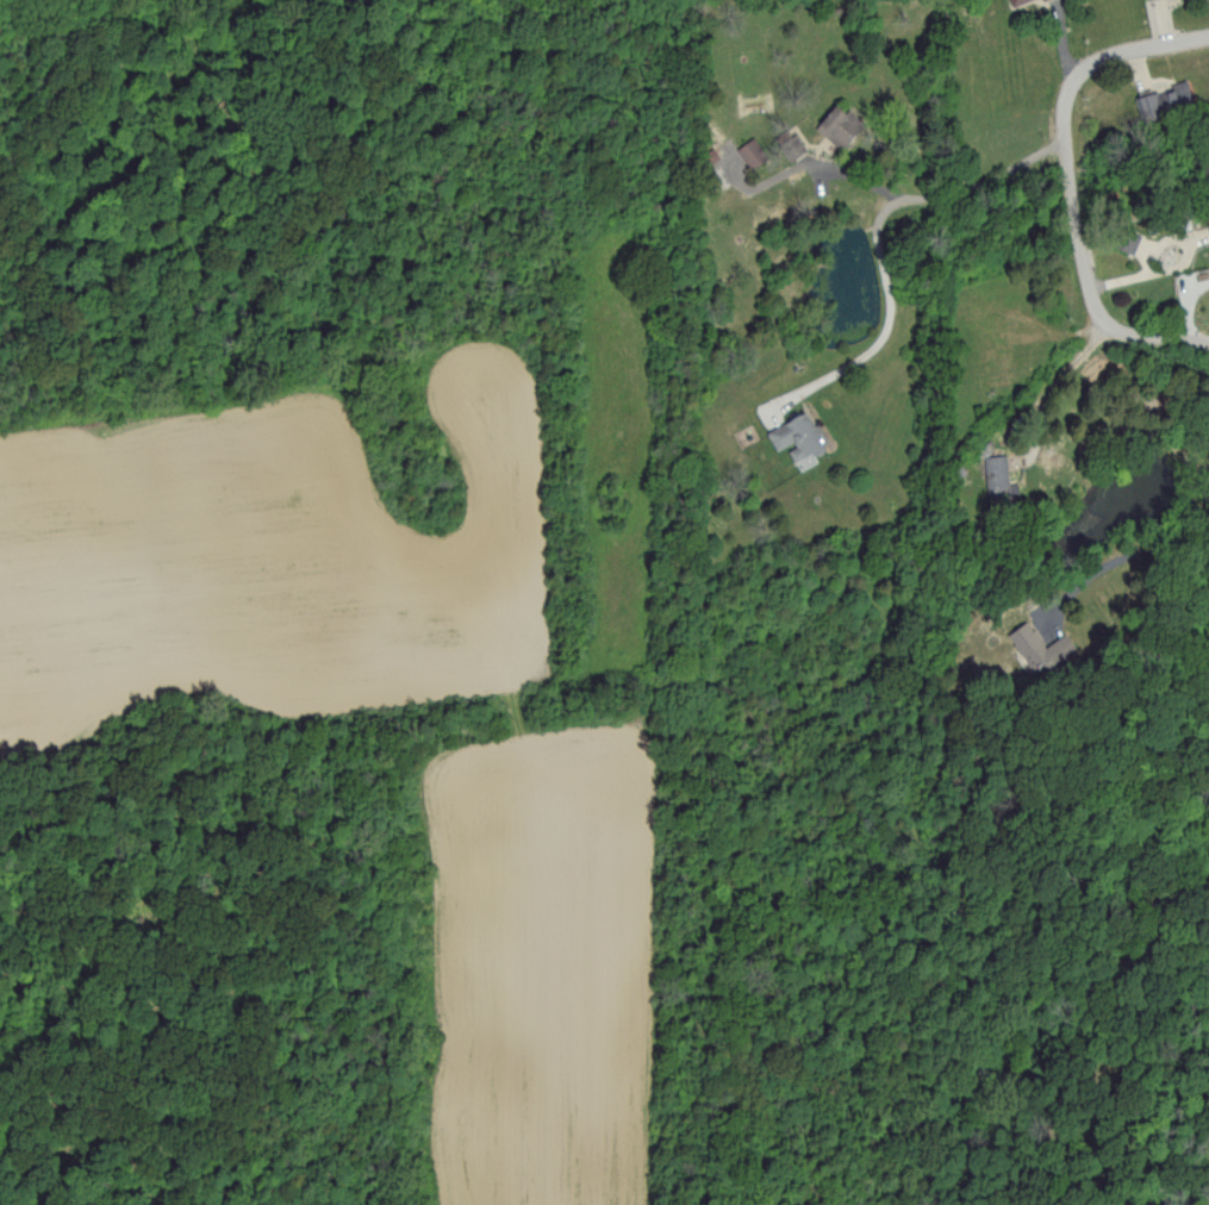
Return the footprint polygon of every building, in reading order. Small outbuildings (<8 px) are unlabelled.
[(1132,97),(1138,118),(1190,104),(1183,79),(1168,84),(1168,87),(1132,97)] [(840,113),(831,104),(811,126),(837,150),(856,129),(849,122),(855,115),(846,107),(840,113)] [(801,146),(793,132),(781,139),(789,153),(801,146)] [(734,148),(749,168),(765,157),(749,136),(734,148)] [(1112,247),(1130,254),(1137,234),(1118,227),(1112,247)] [(773,452),(782,447),(790,462),(825,444),(815,422),(808,426),(800,410),(762,429),(773,452)] [(1005,482),(1004,454),(983,455),(986,504),(1016,503),(1015,482),(1005,482)] [(1065,632),(1043,646),(1027,620),(1005,634),(1028,670),(1042,660),(1049,670),(1077,652),(1065,632)]
